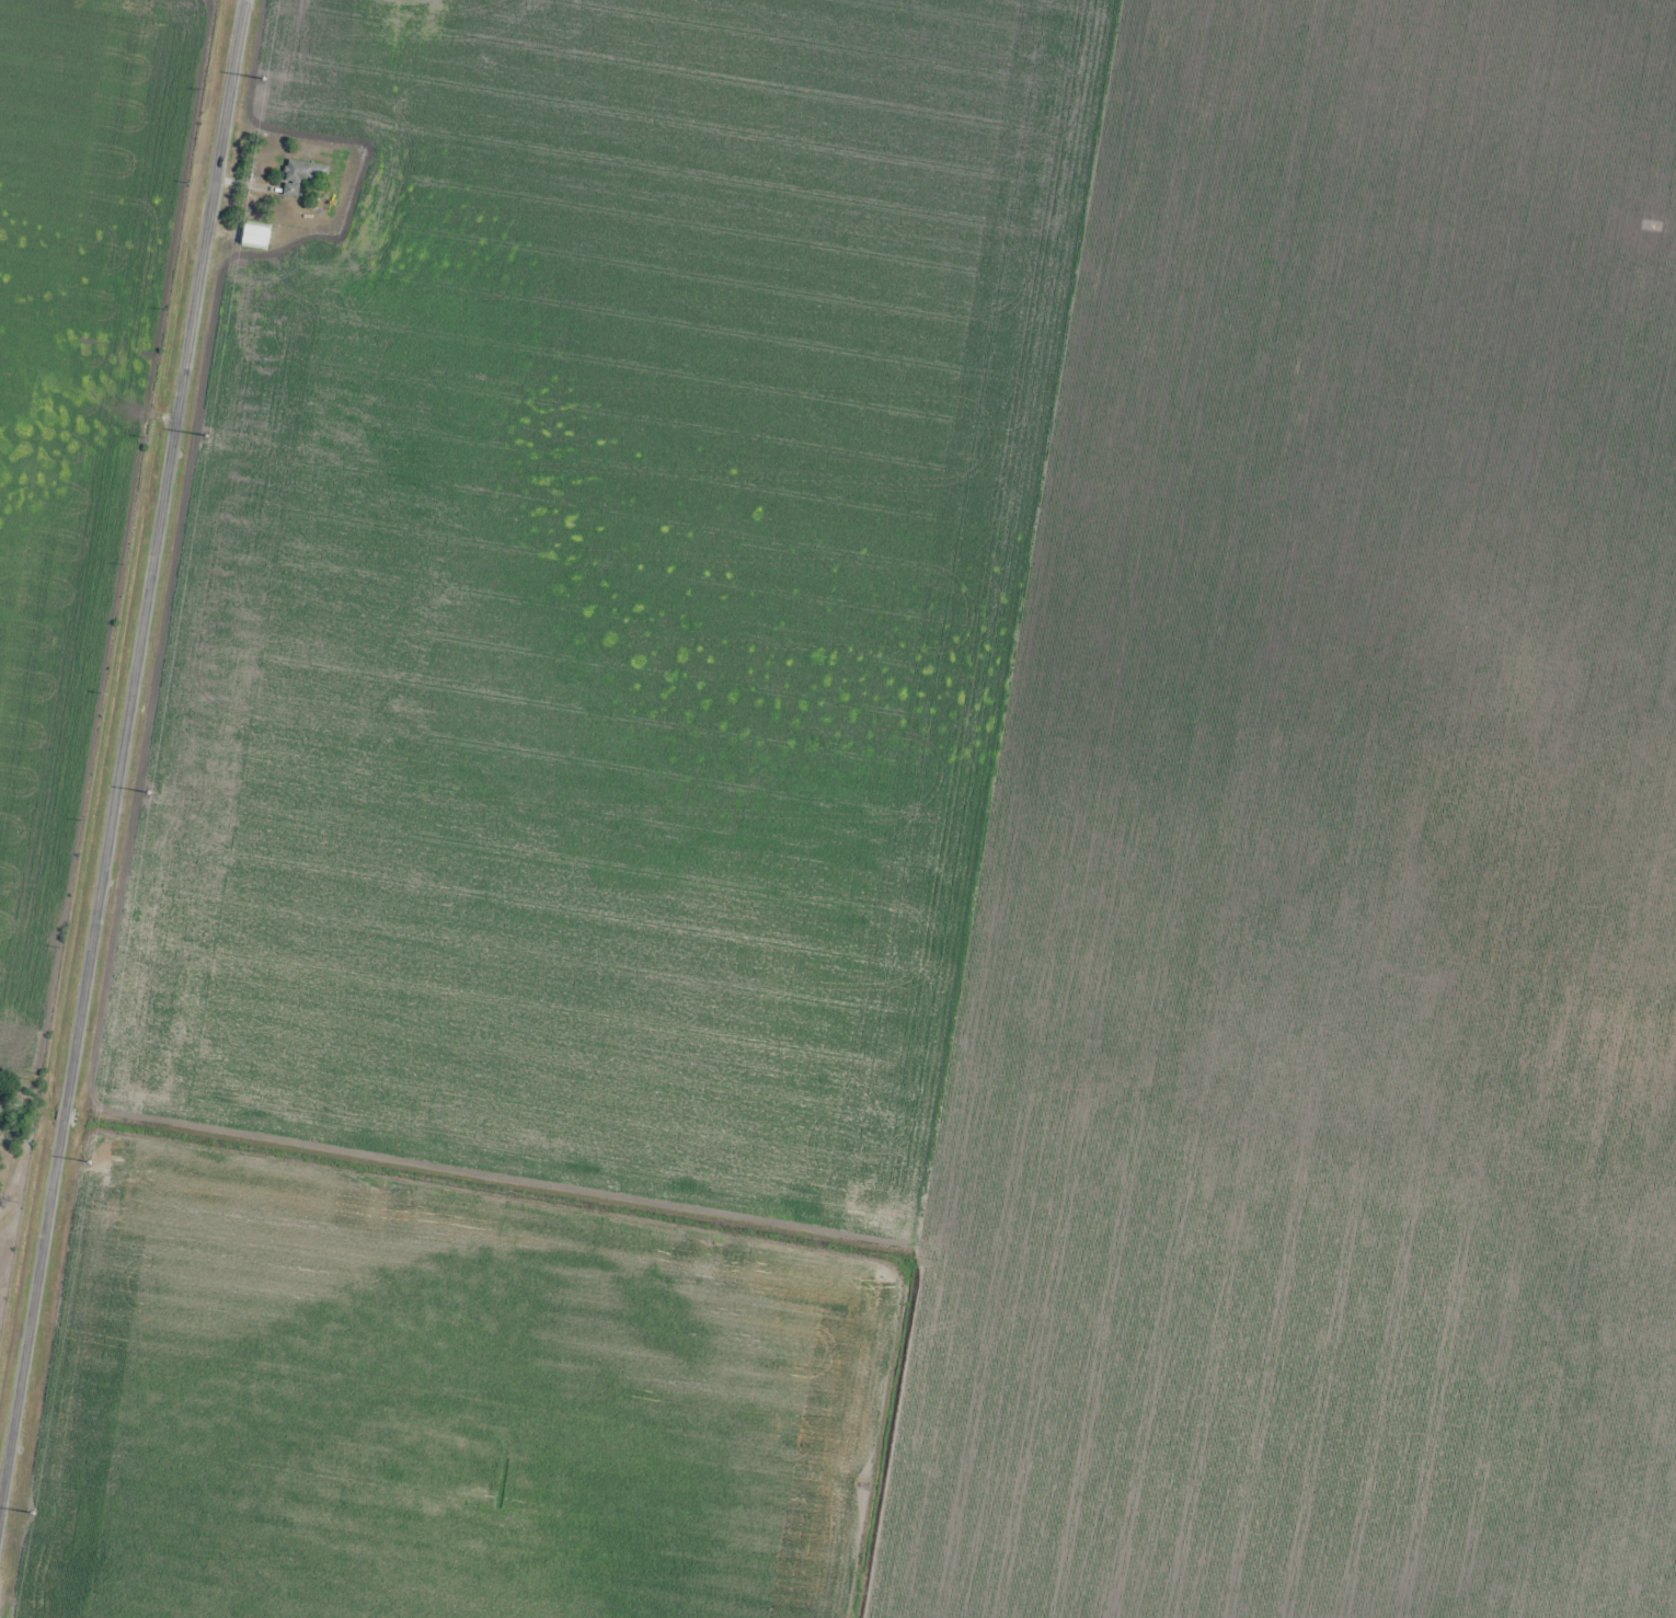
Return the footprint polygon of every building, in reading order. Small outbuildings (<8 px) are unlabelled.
[(330,167),(288,161),(283,197),(299,199),(302,179),(328,182),(330,167)] [(243,248),(269,249),(270,227),(244,226),(243,248)]
